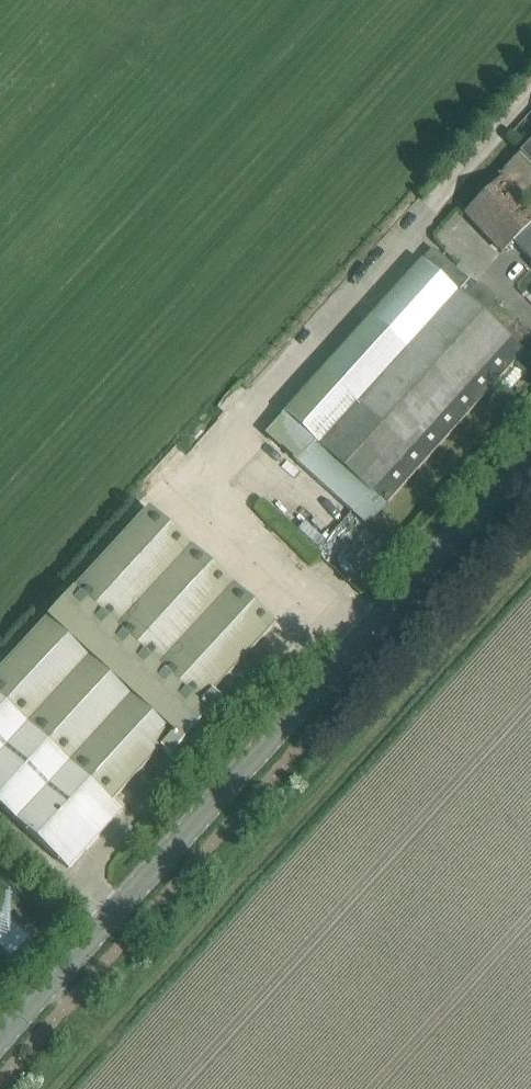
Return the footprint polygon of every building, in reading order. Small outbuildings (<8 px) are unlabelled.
[(518,146),(523,150),(520,152),(530,163),(530,132),(518,146)] [(466,213),(504,253),(515,242),(530,259),(530,210),(519,198),(501,179),(466,213)] [(497,382),(508,393),(527,371),(516,361),(524,352),(521,349),(530,338),(530,336),(493,302),(496,299),(479,283),(476,287),(433,248),(267,432),(368,524),(386,505),(497,382)] [(274,625),(148,509),(0,670),(0,806),(69,868),(121,811),(111,802),(161,748),(171,757),(222,702),(212,693),(274,625)] [(162,765),(167,759),(162,754),(161,754),(156,760),(161,765),(162,765)]
